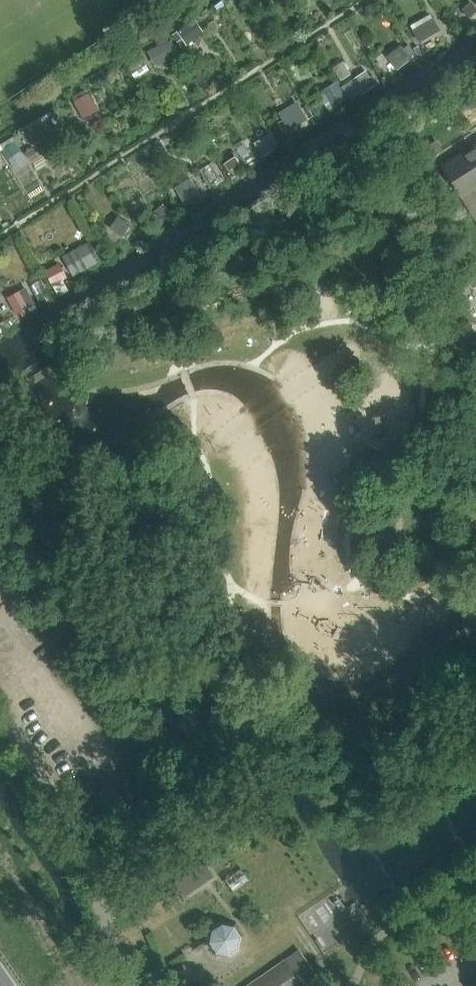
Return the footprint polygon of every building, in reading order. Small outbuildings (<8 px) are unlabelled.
[(440,153),(437,148),(434,143),(423,149),(429,160),(436,156),(440,153)] [(463,198),(475,190),(475,189),(475,145),(443,166),(458,191),(463,198)] [(475,190),(463,198),(475,219),(475,192),(475,190)] [(204,862),(174,882),(184,897),(214,877),(204,862)] [(242,869),(225,881),(233,892),(250,880),(242,869)] [(209,928),(206,942),(214,954),(229,958),(241,950),(244,935),(236,923),(227,921),(222,920),(209,928)] [(320,980),(299,950),(285,960),(247,985),(311,985),(313,984),(320,980)]
